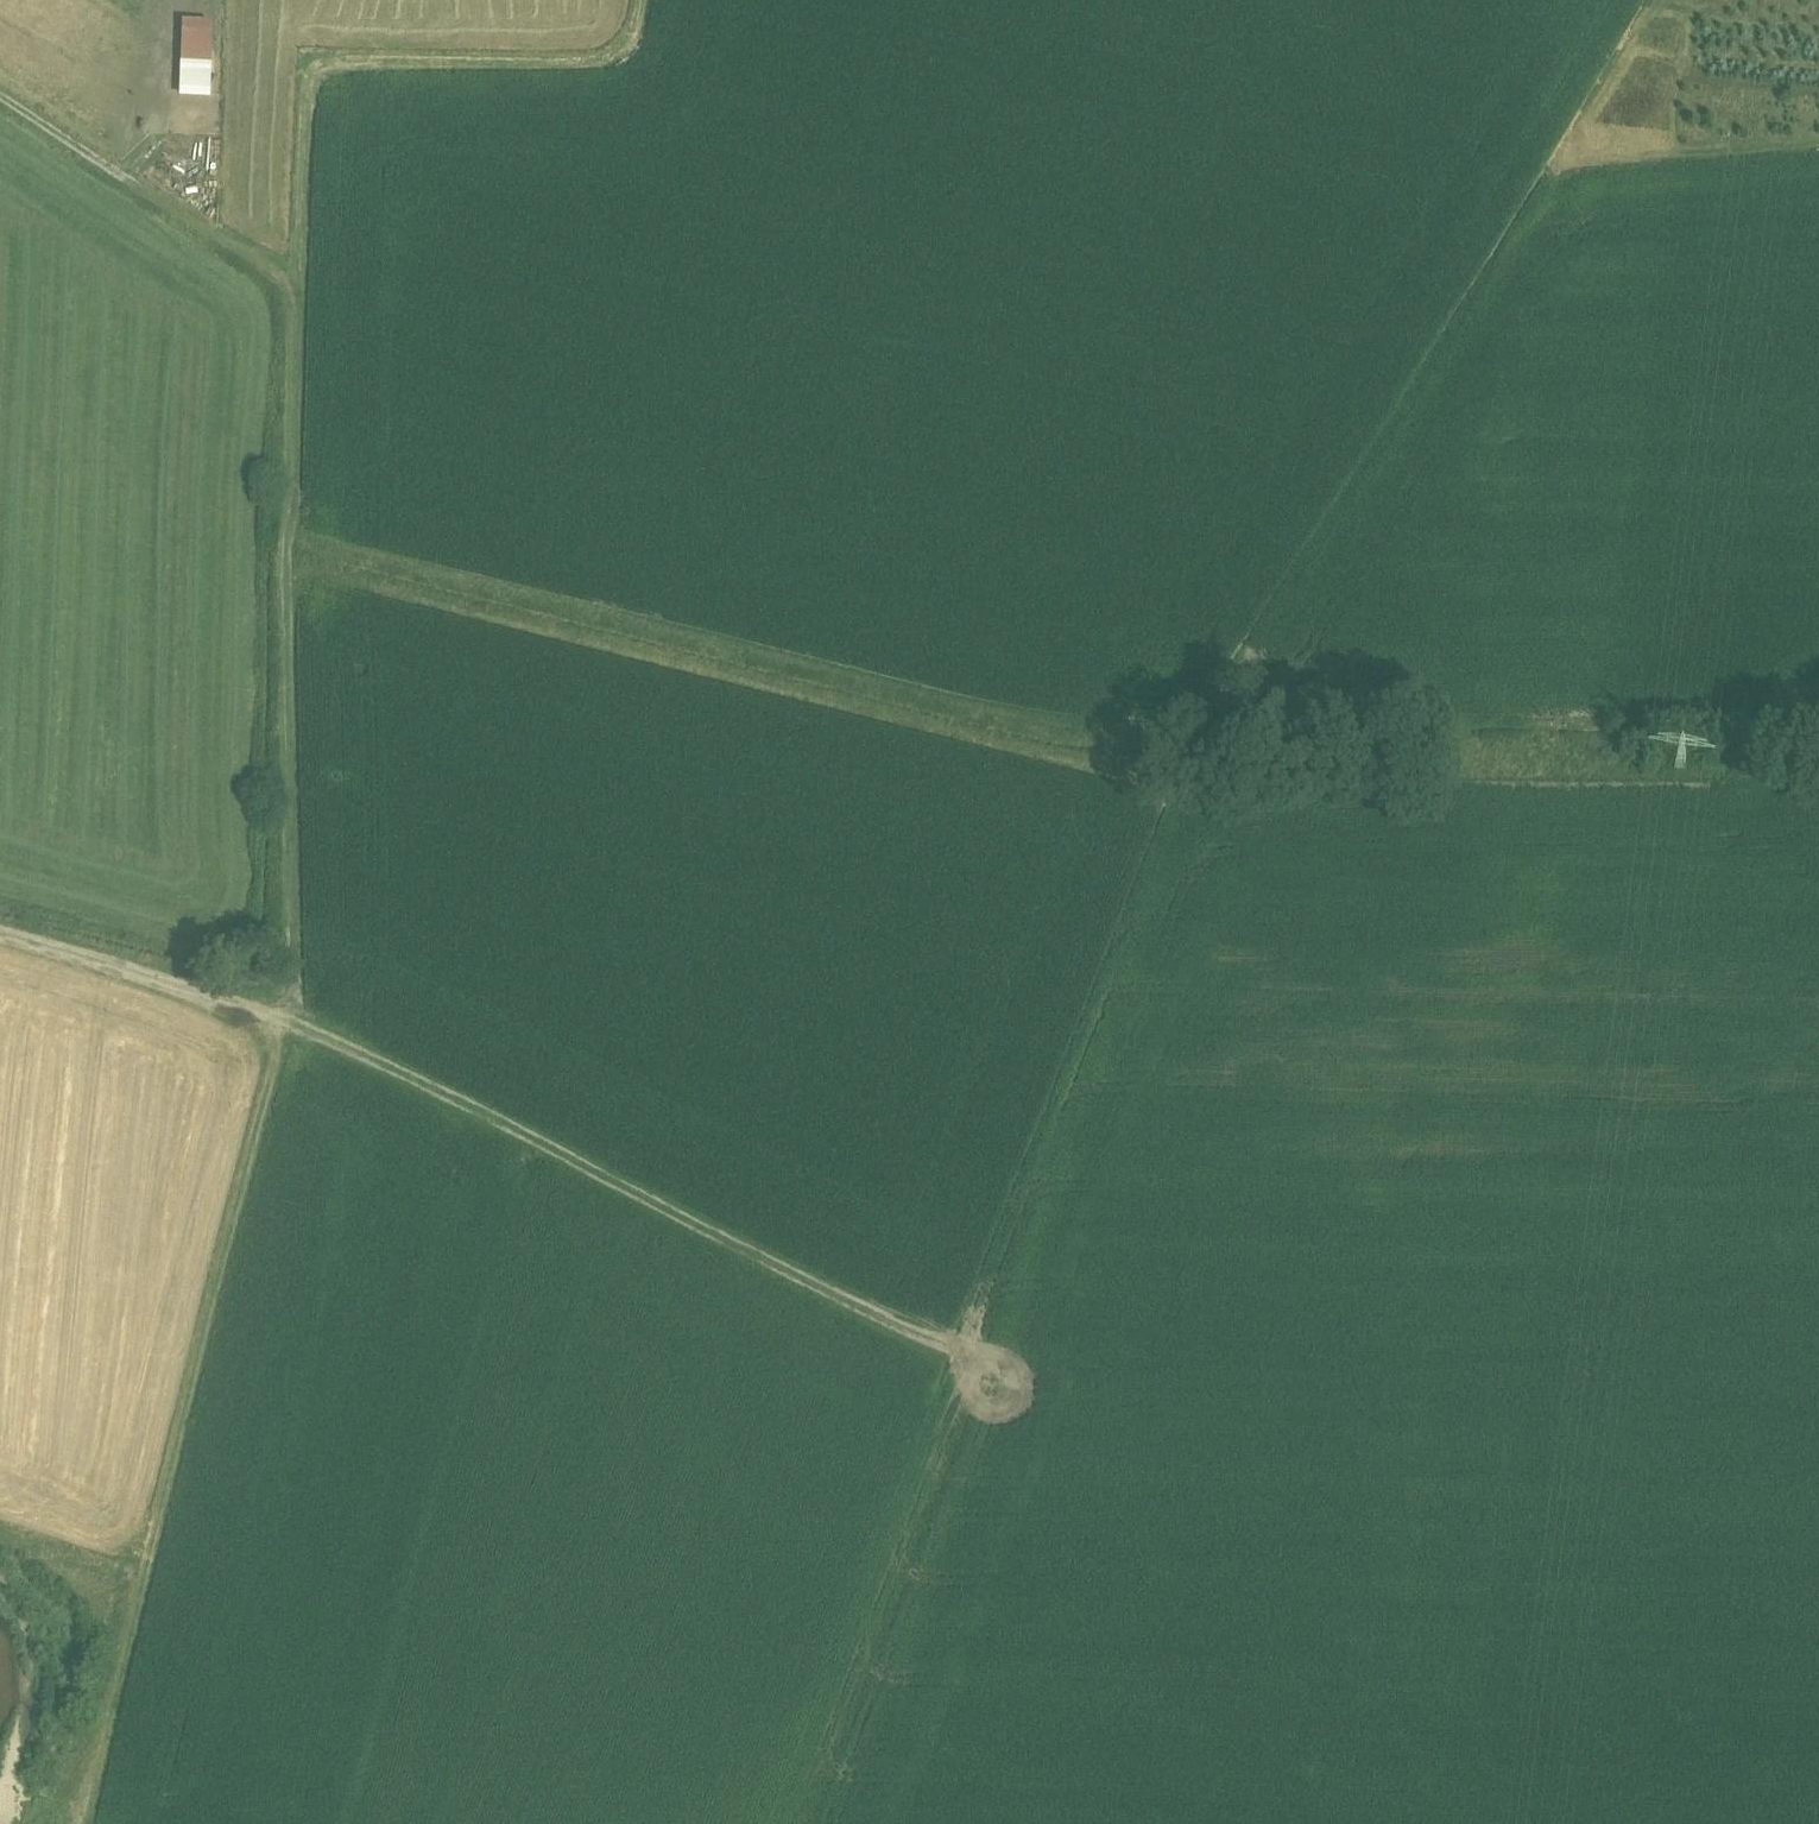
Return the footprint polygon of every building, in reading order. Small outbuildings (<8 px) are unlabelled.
[(208,78),(180,78),(179,178),(207,178),(208,78)]
